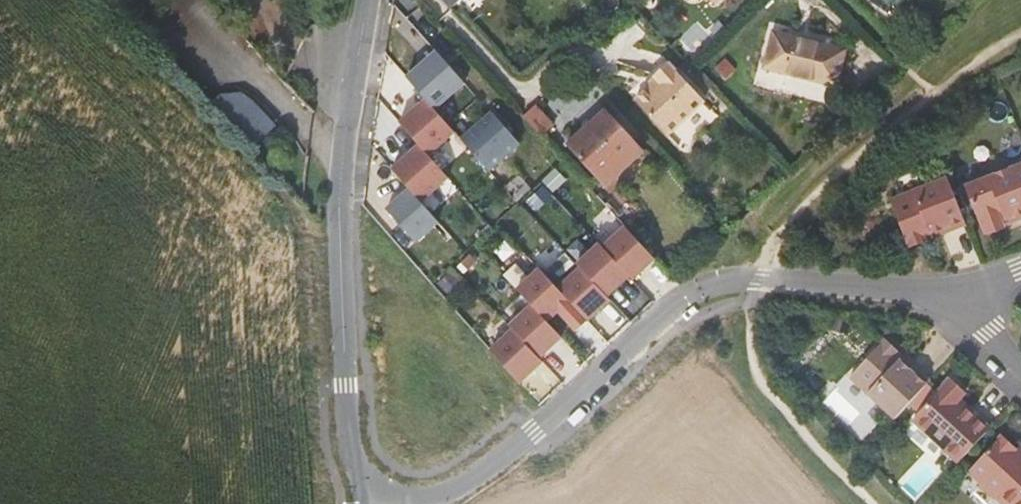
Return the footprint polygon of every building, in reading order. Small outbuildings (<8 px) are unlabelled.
[(843,46),(771,18),(757,52),(829,81),(843,46)] [(428,97),(437,107),(466,80),(438,48),(408,75),(428,97)] [(653,72),(656,75),(634,97),(667,132),(704,97),(667,59),(653,72)] [(240,83),(220,102),(257,142),(277,124),(240,83)] [(437,107),(428,97),(402,120),(423,143),(429,150),(455,127),(437,107)] [(556,120),(537,100),(536,101),(524,112),(542,132),(556,120)] [(639,143),(604,106),(566,141),(601,179),(620,161),(630,162),(640,153),(639,143)] [(462,135),(489,165),(520,138),(493,107),(462,135)] [(394,163),(414,145),(402,131),(381,150),(394,163)] [(429,150),(423,143),(395,167),(413,187),(421,197),(448,173),(429,150)] [(1002,214),(1003,219),(1020,212),(1020,159),(1020,157),(999,167),(993,164),(984,168),(983,173),(954,184),(972,231),(977,229),(978,231),(992,225),(992,224),(997,222),(995,217),(1002,214)] [(937,175),(879,197),(897,245),(915,238),(913,233),(924,229),(925,234),(955,222),(937,175)] [(450,180),(427,201),(434,209),(457,188),(450,180)] [(421,197),(413,187),(389,208),(415,238),(439,216),(421,197)] [(629,268),(633,272),(654,252),(624,220),(602,241),(629,268)] [(607,289),(629,268),(602,241),(599,237),(578,257),(580,260),(607,289)] [(544,266),(557,281),(580,260),(578,257),(566,245),(544,266)] [(517,281),(528,271),(515,257),(504,268),(517,281)] [(607,289),(580,260),(557,281),(569,293),(588,313),(609,291),(607,289)] [(548,313),(569,293),(557,281),(544,266),(539,261),(528,271),(517,281),(533,298),(548,313)] [(548,313),(533,298),(511,318),(514,322),(541,350),(562,329),(548,313)] [(541,350),(514,322),(495,340),(525,372),(545,353),(541,350)] [(873,337),(839,374),(884,416),(918,379),(895,357),(892,361),(884,353),(887,350),(873,337)] [(948,459),(978,426),(951,401),(949,404),(945,400),(954,390),(939,376),(902,417),(948,459)] [(990,432),(957,469),(970,481),(970,482),(984,496),(985,495),(995,503),(1020,503),(1020,461),(990,432)]
